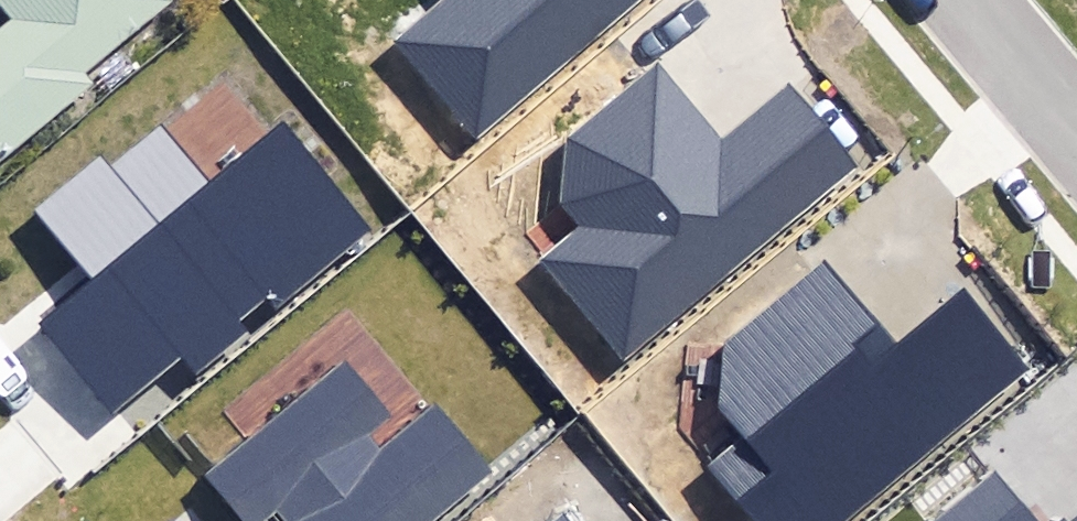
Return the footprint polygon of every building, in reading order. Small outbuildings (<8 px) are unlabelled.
[(185,15),(173,0),(0,0),(0,14),(13,30),(0,41),(0,168),(185,15)] [(471,145),(641,0),(433,0),(382,43),(471,145)] [(545,266),(629,365),(866,166),(787,73),(722,128),(662,57),(565,139),(557,199),(585,232),(545,266)] [(45,321),(118,407),(179,356),(198,378),(255,331),(243,317),(272,293),(281,304),(368,232),(279,126),(209,184),(160,126),(110,167),(95,149),(32,201),(97,278),(45,321)] [(749,520),(844,520),(1029,366),(966,292),(898,349),(822,259),(725,340),(717,400),(745,433),(704,467),(749,520)] [(481,473),(436,417),(380,462),(360,437),(388,415),(342,359),(200,473),(239,520),(265,520),(270,517),(273,520),(421,520),(481,473)] [(998,470),(938,520),(1042,520),(998,470)] [(570,502),(546,520),(586,520),(570,502)]
